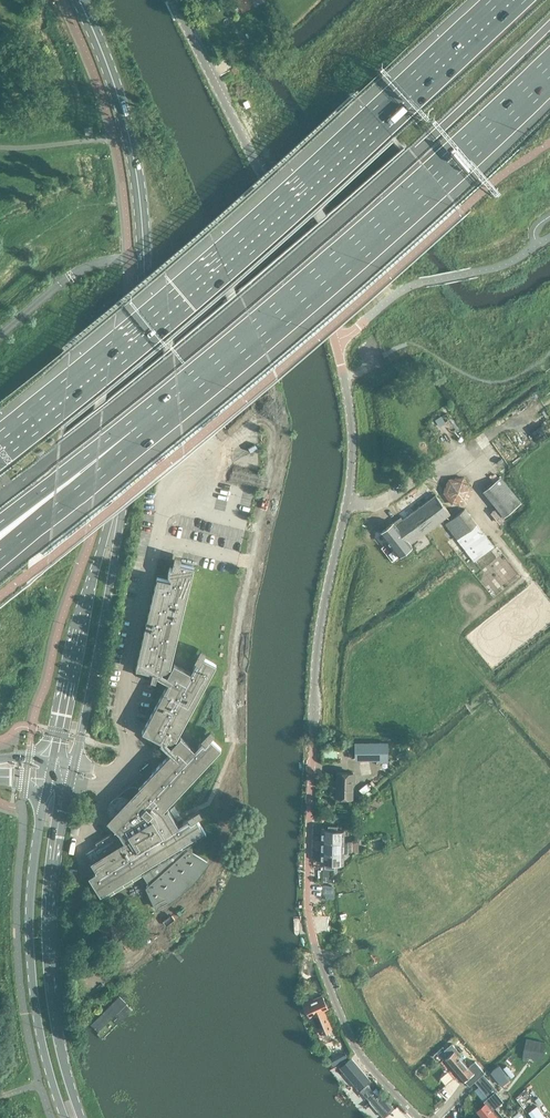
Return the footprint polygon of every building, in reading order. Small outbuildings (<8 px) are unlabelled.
[(450,413),(444,418),(446,422),(440,426),(446,435),(452,431),(460,442),(466,438),(450,413)] [(483,491),(504,517),(522,502),(501,476),(483,491)] [(473,489),(464,477),(448,478),(442,493),(451,505),(467,503),(473,489)] [(381,532),(393,547),(399,556),(413,546),(410,543),(450,513),(435,494),(395,524),(394,522),(381,532)] [(445,524),(464,547),(475,562),(494,546),(465,508),(445,524)] [(181,731),(217,665),(204,657),(207,652),(201,649),(195,660),(197,661),(191,672),(174,663),(168,675),(163,672),(163,670),(164,670),(165,670),(166,670),(167,669),(168,669),(168,668),(169,667),(169,666),(170,665),(169,664),(169,663),(169,662),(168,661),(167,661),(167,660),(165,660),(166,657),(173,658),(195,567),(180,563),(182,556),(175,555),(172,568),(170,567),(168,574),(171,579),(171,580),(157,577),(136,669),(150,672),(152,673),(151,679),(156,680),(157,676),(169,682),(142,731),(154,738),(155,738),(161,742),(161,744),(171,753),(128,798),(127,797),(126,797),(125,796),(123,796),(122,796),(120,796),(119,796),(118,796),(116,797),(115,797),(113,798),(113,799),(112,800),(111,801),(110,802),(110,803),(109,804),(109,806),(109,808),(109,809),(109,811),(109,813),(110,814),(111,816),(107,820),(118,831),(113,834),(112,832),(96,842),(98,846),(86,853),(97,871),(89,876),(91,880),(94,878),(95,880),(93,882),(101,895),(140,870),(142,873),(149,884),(147,886),(156,907),(157,906),(157,905),(161,903),(162,905),(170,900),(181,893),(191,884),(200,873),(199,872),(206,862),(207,863),(207,862),(192,852),(193,850),(193,849),(192,848),(192,847),(192,846),(190,844),(190,843),(206,833),(197,818),(203,814),(199,809),(188,816),(189,818),(178,825),(167,806),(222,748),(211,738),(215,733),(211,729),(202,738),(203,740),(195,749),(181,736),(171,746),(167,742),(168,741),(169,741),(170,741),(171,741),(172,741),(174,740),(175,740),(175,739),(175,738),(176,739),(180,731),(181,731)] [(388,740),(355,739),(355,757),(388,758),(388,740)] [(331,743),(321,743),(321,761),(331,761),(331,748),(331,743)] [(341,745),(331,745),(332,755),(342,755),(341,745)] [(336,797),(353,797),(353,783),(355,783),(355,772),(337,772),(336,797)] [(321,829),(321,840),(343,840),(344,830),(337,830),(337,825),(330,825),(330,829),(321,829)] [(321,840),(321,851),(343,851),(343,840),(321,840)] [(321,851),(320,862),(326,862),(326,867),(334,867),(334,862),(343,862),(343,851),(321,851)] [(77,878),(78,870),(70,869),(69,877),(77,878)] [(312,1016),(320,1034),(333,1028),(325,1010),(329,1009),(322,994),(304,1002),(310,1017),(312,1016)] [(134,1011),(120,996),(89,1024),(103,1040),(134,1011)] [(544,1058),(547,1040),(528,1037),(524,1055),(544,1058)] [(469,1085),(477,1078),(482,1074),(473,1064),(469,1068),(457,1054),(459,1052),(456,1048),(455,1049),(452,1045),(446,1050),(449,1054),(445,1058),(469,1085)] [(369,1080),(351,1058),(340,1067),(359,1088),(369,1080)] [(499,1065),(492,1071),(505,1085),(512,1079),(499,1065)] [(484,1117),(503,1117),(495,1108),(503,1101),(495,1091),(497,1090),(484,1074),(475,1082),(489,1097),(484,1101),(486,1103),(477,1110),(484,1117)] [(367,1085),(361,1091),(384,1117),(394,1108),(379,1092),(376,1095),(367,1085)] [(538,1105),(529,1111),(535,1117),(548,1117),(538,1105)]
